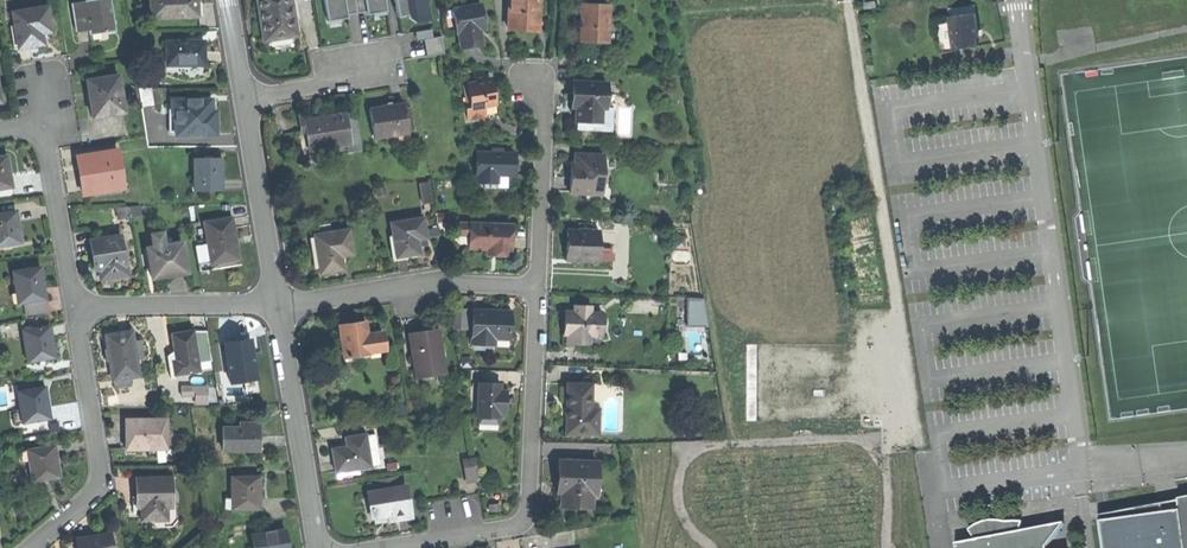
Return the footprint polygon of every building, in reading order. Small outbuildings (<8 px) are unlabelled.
[(73,4),(77,32),(90,30),(100,28),(100,33),(114,31),(110,0),(98,0),(73,4)] [(152,18),(198,15),(198,4),(197,0),(151,0),(152,18)] [(259,6),(262,5),(264,15),(265,23),(262,23),(265,39),(297,34),(294,19),(291,20),(288,1),(291,0),(258,0),(259,6)] [(328,21),(345,18),(347,18),(347,15),(366,12),(367,15),(370,14),(387,12),(385,0),(324,0),(328,21)] [(395,0),(397,17),(408,15),(408,17),(415,22),(430,20),(426,0),(395,0)] [(509,29),(533,30),(534,10),(539,10),(539,0),(510,0),(509,29)] [(480,5),(453,9),(457,33),(458,33),(461,46),(474,43),(482,42),(479,28),(484,27),(480,5)] [(945,8),(946,17),(973,13),(972,5),(945,8)] [(581,42),(607,43),(608,7),(583,6),(582,25),(581,42)] [(14,11),(18,48),(31,47),(44,45),(42,29),(51,28),(49,7),(14,11)] [(973,13),(946,17),(951,49),(971,47),(969,35),(974,34),(976,34),(973,13)] [(416,41),(424,40),(433,38),(431,30),(415,32),(416,41)] [(433,38),(424,40),(426,56),(444,53),(442,37),(433,38)] [(167,41),(167,63),(177,63),(177,66),(205,66),(205,54),(205,41),(167,41)] [(90,102),(92,117),(124,112),(120,89),(117,89),(115,76),(87,81),(90,102)] [(491,80),(467,83),(470,107),(483,105),(485,105),(494,104),(493,93),(491,80)] [(607,82),(574,81),(573,94),(573,106),(577,106),(577,121),(592,121),(602,121),(603,107),(607,107),(607,82)] [(139,90),(141,109),(153,107),(150,89),(139,90)] [(213,100),(172,100),(172,113),(176,113),(176,134),(216,134),(216,120),(216,113),(213,113),(213,100)] [(369,108),(373,137),(397,134),(398,144),(411,142),(405,103),(384,106),(369,108)] [(484,116),(483,105),(470,107),(467,107),(464,108),(465,118),(484,116)] [(614,108),(607,107),(603,107),(602,121),(592,121),(592,131),(613,131),(614,108)] [(301,120),(302,128),(307,128),(310,148),(349,142),(346,120),(345,113),(330,115),(331,121),(324,122),(318,123),(317,117),(301,120)] [(356,118),(346,120),(349,142),(351,153),(360,152),(356,118)] [(118,152),(77,158),(80,175),(83,195),(101,192),(100,186),(122,183),(118,152)] [(514,155),(476,153),(475,178),(496,179),(496,176),(513,177),(513,166),(514,155)] [(571,174),(570,194),(595,195),(595,184),(603,184),(604,156),(575,155),(574,166),(571,166),(571,174)] [(12,189),(7,156),(0,158),(0,190),(12,189)] [(193,159),(194,191),(223,190),(223,175),(222,158),(193,159)] [(435,201),(433,181),(422,182),(424,202),(435,201)] [(603,195),(603,184),(595,184),(595,195),(603,195)] [(118,209),(119,220),(130,218),(128,210),(128,208),(118,209)] [(139,208),(128,210),(130,218),(140,217),(139,208)] [(21,244),(19,228),(16,212),(0,215),(0,247),(21,244)] [(204,222),(210,263),(236,259),(233,239),(236,238),(234,230),(233,218),(204,222)] [(390,223),(396,258),(408,256),(420,254),(418,240),(427,239),(424,218),(390,223)] [(459,235),(470,235),(470,224),(459,223),(459,235)] [(512,225),(470,224),(470,235),(469,248),(488,248),(499,249),(499,254),(511,255),(512,225)] [(314,233),(319,270),(332,268),(343,267),(340,249),(352,248),(349,228),(314,233)] [(566,246),(566,260),(585,261),(585,263),(598,263),(599,233),(580,233),(580,231),(567,231),(566,246)] [(150,234),(152,246),(164,244),(162,232),(150,234)] [(120,237),(90,242),(92,254),(94,264),(98,263),(100,279),(116,276),(116,273),(126,271),(120,237)] [(152,246),(146,247),(151,280),(165,278),(165,275),(174,273),(186,272),(181,241),(164,244),(152,246)] [(40,269),(12,273),(16,295),(19,294),(20,305),(25,304),(45,301),(43,286),(40,269)] [(687,298),(686,326),(707,327),(704,298),(687,298)] [(47,316),(45,301),(25,304),(27,319),(47,316)] [(567,335),(566,343),(575,343),(575,341),(590,341),(590,334),(601,335),(602,312),(592,311),(592,307),(574,306),(573,311),(565,311),(565,323),(564,335),(567,335)] [(476,311),(473,344),(486,345),(486,338),(496,339),(510,340),(511,328),(512,314),(476,311)] [(352,324),(339,326),(344,356),(385,350),(382,333),(367,335),(365,322),(352,324)] [(438,327),(433,328),(436,346),(441,346),(438,327)] [(24,343),(27,364),(55,360),(52,342),(50,328),(24,332),(26,342),(24,343)] [(421,329),(409,332),(413,361),(418,361),(420,376),(445,372),(441,346),(436,346),(433,328),(421,329)] [(181,333),(172,334),(177,361),(174,361),(176,375),(200,371),(193,331),(181,333)] [(132,333),(106,337),(109,359),(112,380),(130,377),(138,376),(136,360),(133,342),(132,333)] [(601,345),(601,335),(590,334),(590,341),(590,344),(601,345)] [(224,342),(230,381),(256,377),(255,367),(253,357),(250,358),(247,338),(224,342)] [(139,341),(133,342),(136,360),(142,359),(139,341)] [(687,353),(678,352),(677,360),(687,361),(687,353)] [(131,386),(130,377),(112,380),(114,389),(131,386)] [(478,383),(474,417),(476,417),(496,419),(497,415),(502,416),(504,404),(505,393),(499,393),(499,385),(478,383)] [(565,433),(598,434),(599,419),(591,419),(591,409),(592,384),(567,383),(566,408),(565,433)] [(195,388),(195,403),(216,402),(216,387),(195,388)] [(24,424),(50,420),(47,404),(45,388),(16,392),(19,413),(22,413),(24,424)] [(599,409),(591,409),(591,419),(599,419),(599,409)] [(495,426),(496,419),(476,417),(476,424),(495,426)] [(125,450),(166,449),(165,419),(124,420),(124,436),(125,450)] [(222,428),(223,450),(260,450),(259,436),(259,423),(247,423),(247,427),(222,428)] [(346,445),(330,447),(332,461),(334,472),(337,472),(358,468),(370,466),(370,465),(364,434),(364,433),(344,436),(346,445)] [(374,433),(364,434),(370,465),(379,463),(374,433)] [(28,462),(31,483),(44,481),(59,479),(54,447),(28,451),(30,462),(28,462)] [(23,463),(28,462),(30,462),(28,451),(21,452),(23,463)] [(462,459),(465,480),(477,478),(474,458),(472,458),(462,459)] [(559,478),(558,492),(563,493),(563,506),(592,508),(593,484),(596,484),(597,463),(559,461),(559,478)] [(358,473),(358,468),(337,472),(337,476),(358,473)] [(233,497),(233,508),(260,508),(260,493),(260,476),(231,476),(231,497),(233,497)] [(171,478),(135,478),(135,488),(135,498),(140,498),(141,522),(167,522),(166,498),(172,498),(171,478)] [(604,484),(596,484),(593,484),(592,508),(603,508),(604,484)] [(368,491),(372,515),(386,513),(396,512),(396,517),(409,515),(405,485),(368,491)] [(1181,547),(1186,547),(1186,500),(1176,501),(1177,511),(1181,547)] [(1098,522),(1102,547),(1181,547),(1177,511),(1098,522)] [(953,547),(1043,547),(1061,524),(1046,526),(1035,541),(1012,545),(1018,522),(988,521),(977,523),(966,530),(972,542),(952,545),(953,547)] [(253,547),(288,547),(285,529),(251,535),(253,547)] [(76,542),(77,547),(111,547),(110,536),(97,538),(91,538),(91,541),(76,542)]
